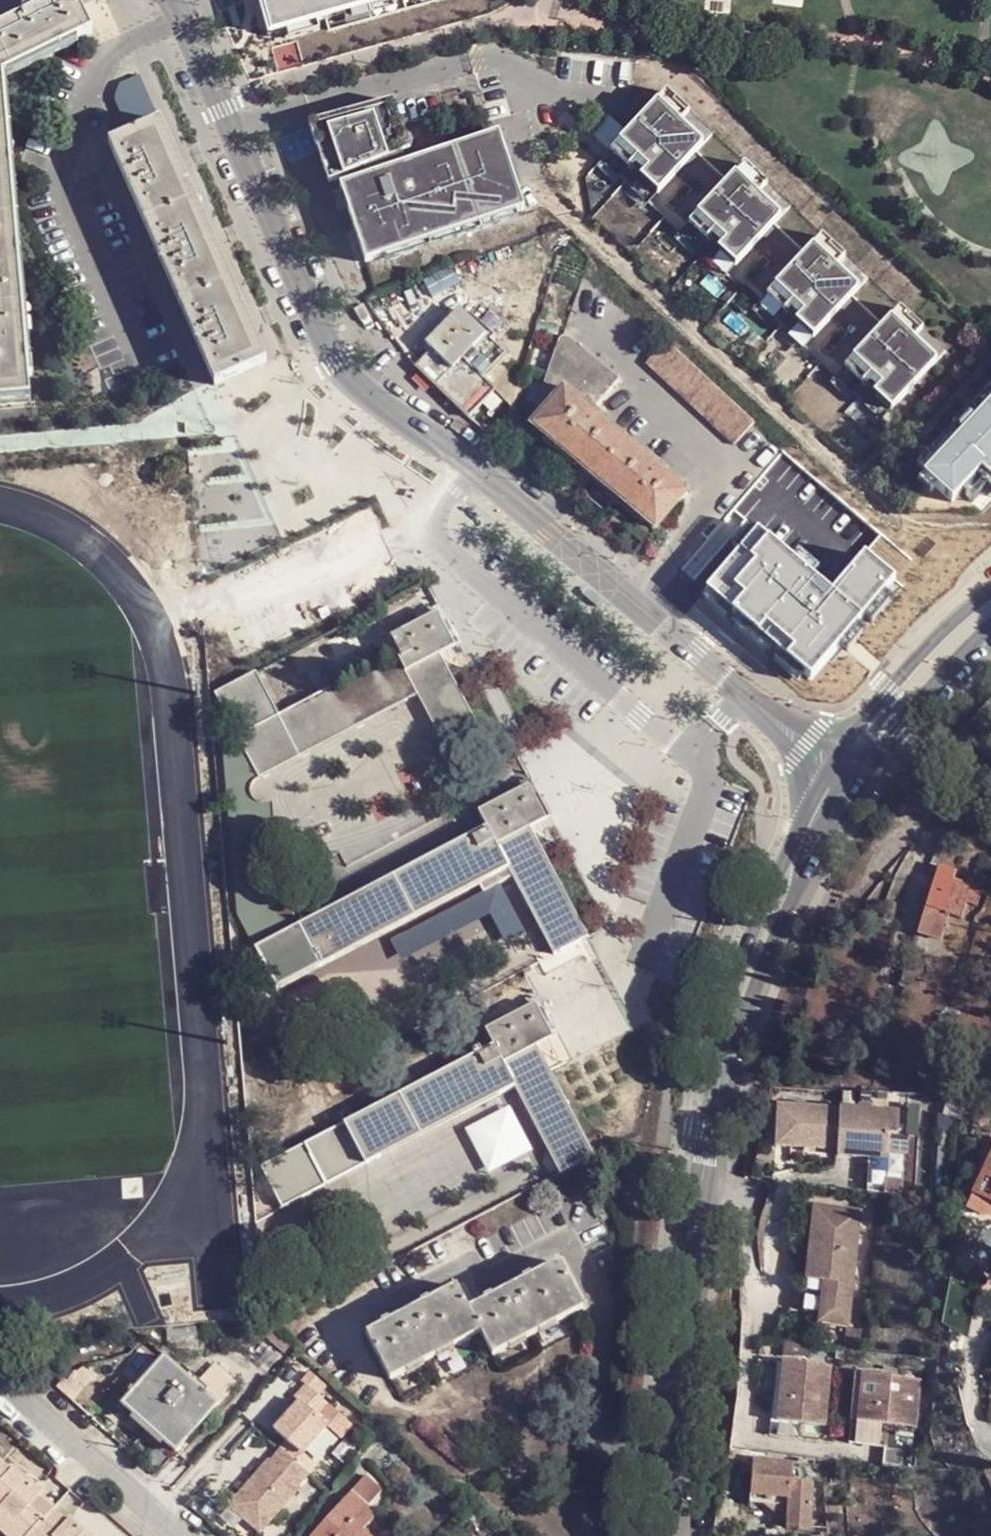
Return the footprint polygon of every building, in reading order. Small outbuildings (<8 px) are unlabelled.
[(33,401),(5,77),(92,33),(76,0),(58,0),(37,10),(0,29),(0,403),(33,401)] [(268,38),(398,0),(257,0),(268,38)] [(665,93),(610,153),(631,172),(639,164),(647,171),(639,180),(656,196),(702,146),(679,124),(688,114),(665,93)] [(318,129),(338,189),(411,164),(391,104),(318,129)] [(679,124),(702,146),(712,136),(688,114),(679,124)] [(110,144),(215,386),(266,364),(246,319),(212,243),(176,161),(159,123),(110,144)] [(338,189),(364,265),(523,211),(497,135),(411,164),(338,189)] [(744,165),(688,225),(709,244),(717,235),(725,243),(717,252),(734,268),(781,218),(757,196),(766,186),(744,165)] [(757,196),(781,218),(790,208),(766,186),(757,196)] [(821,237),(766,297),(786,316),(795,307),(803,315),(794,324),(812,340),(858,290),(835,268),(844,258),(821,237)] [(515,254),(487,268),(493,281),(522,268),(515,254)] [(835,268),(858,290),(867,281),(844,258),(835,268)] [(899,309),(844,369),(865,388),(873,379),(881,387),(872,395),(890,412),(936,362),(913,340),(922,330),(899,309)] [(415,369),(468,418),(494,391),(483,379),(464,360),(486,336),(461,311),(427,346),(432,351),(415,369)] [(913,340),(936,362),(945,352),(922,330),(913,340)] [(506,353),(486,336),(464,360),(483,379),(506,353)] [(562,343),(532,426),(563,391),(592,414),(619,381),(572,343),(567,339),(565,340),(563,341),(562,343)] [(672,339),(652,361),(740,443),(760,421),(672,339)] [(563,391),(532,426),(655,530),(686,493),(592,414),(563,391)] [(990,402),(990,391),(917,471),(923,477),(990,402)] [(923,477),(952,504),(980,472),(988,480),(990,476),(990,402),(923,477)] [(389,638),(396,653),(418,693),(444,743),(480,726),(443,653),(460,644),(449,623),(443,624),(437,613),(389,638)] [(316,694),(278,714),(239,735),(241,739),(260,776),(418,693),(396,653),(328,689),(316,694)] [(319,673),(309,679),(316,694),(328,689),(319,673)] [(278,714),(255,674),(217,694),(239,735),(278,714)] [(236,914),(254,951),(297,929),(279,893),(272,800),(266,803),(260,803),(254,801),(251,796),(249,790),(251,784),(254,779),(260,776),(241,739),(226,747),(236,914)] [(481,813),(489,829),(509,869),(555,957),(587,939),(530,830),(552,819),(540,797),(534,800),(527,788),(481,813)] [(489,829),(301,927),(323,968),(509,869),(489,829)] [(936,877),(919,933),(943,941),(951,916),(962,919),(967,903),(977,906),(982,891),(936,877)] [(323,968),(301,927),(297,929),(254,951),(276,993),(323,968)] [(560,1175),(595,1157),(551,1069),(540,1047),(558,1037),(548,1015),(542,1017),(536,1003),(486,1030),(495,1048),(517,1089),(560,1175)] [(329,1185),(517,1089),(495,1048),(307,1144),(329,1185)] [(779,1112),(779,1154),(806,1155),(805,1165),(824,1166),(824,1154),(841,1154),(841,1163),(869,1163),(869,1158),(890,1158),(891,1136),(902,1136),(902,1111),(779,1112)] [(329,1185),(307,1144),(262,1167),(281,1209),(329,1185)] [(974,1198),(990,1205),(990,1157),(974,1198)] [(815,1211),(807,1278),(853,1283),(861,1217),(815,1211)] [(471,1312),(483,1335),(495,1358),(585,1311),(562,1265),(478,1308),(471,1312)] [(853,1283),(807,1278),(806,1286),(820,1289),(829,1290),(824,1328),(848,1331),(853,1283)] [(467,1284),(459,1288),(471,1312),(478,1308),(467,1284)] [(471,1312),(459,1288),(368,1334),(393,1381),(483,1335),(471,1312)] [(824,1330),(824,1328),(829,1290),(820,1289),(815,1329),(824,1330)] [(844,1334),(842,1353),(860,1354),(863,1336),(844,1334)] [(218,1405),(196,1386),(164,1357),(122,1404),(175,1453),(218,1405)] [(214,1366),(196,1386),(218,1405),(236,1386),(214,1366)] [(830,1372),(775,1368),(770,1442),(799,1445),(800,1430),(825,1432),(830,1372)] [(311,1370),(303,1379),(310,1385),(318,1376),(311,1370)] [(318,1376),(310,1385),(322,1396),(331,1387),(318,1376)] [(856,1427),(860,1378),(854,1378),(849,1449),(884,1451),(886,1429),(856,1427)] [(860,1378),(856,1427),(886,1429),(916,1431),(920,1383),(860,1378)] [(302,1402),(278,1428),(290,1439),(305,1452),(330,1425),(320,1416),(331,1404),(322,1396),(310,1385),(298,1398),(302,1402)] [(290,1439),(280,1450),(310,1474),(319,1463),(305,1452),(290,1439)] [(248,1494),(243,1490),(230,1504),(261,1530),(300,1489),(297,1487),(310,1474),(280,1450),(253,1481),(257,1484),(248,1494)] [(914,1454),(884,1451),(883,1466),(913,1468),(914,1454)] [(8,1535),(30,1535),(44,1520),(32,1510),(42,1499),(45,1495),(17,1468),(12,1474),(0,1464),(0,1529),(8,1535)] [(791,1485),(792,1475),(793,1467),(753,1464),(749,1505),(767,1507),(786,1525),(784,1532),(809,1535),(813,1488),(799,1486),(791,1485)] [(795,1475),(792,1475),(791,1485),(799,1486),(799,1483),(799,1481),(799,1479),(798,1477),(796,1475),(795,1475)] [(314,1535),(365,1535),(363,1534),(377,1517),(367,1508),(382,1492),(365,1477),(314,1535)] [(253,1481),(243,1490),(248,1494),(257,1484),(253,1481)] [(44,1520),(54,1509),(42,1499),(32,1510),(44,1520)] [(68,1522),(54,1509),(44,1520),(58,1533),(68,1522)] [(71,1520),(68,1522),(58,1533),(44,1520),(30,1535),(89,1535),(71,1520)]
